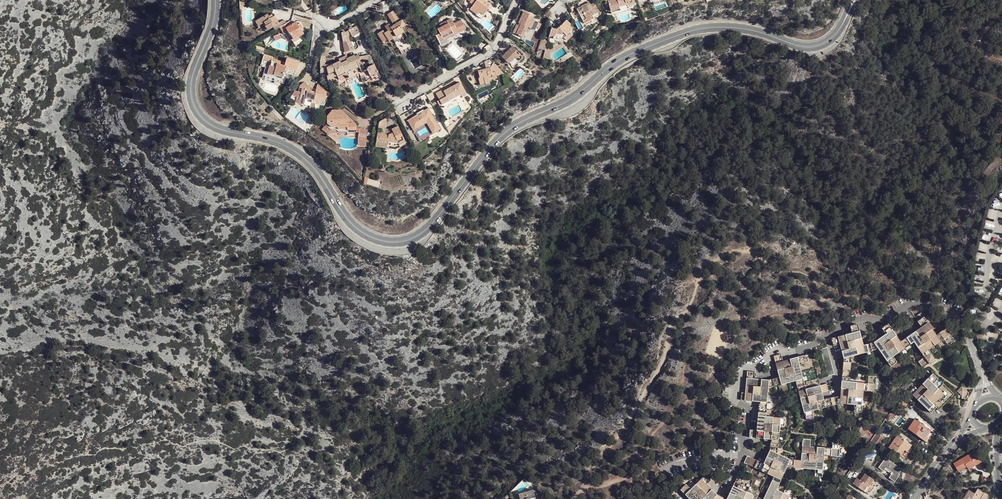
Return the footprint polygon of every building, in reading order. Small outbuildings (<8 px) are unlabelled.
[(470,9),(477,14),(479,11),(484,15),(491,5),(486,2),(484,0),(471,0),(470,2),(473,5),(470,9)] [(635,3),(634,0),(611,0),(608,1),(611,12),(619,9),(619,7),(626,5),(627,7),(635,3)] [(592,15),(599,12),(594,3),(590,5),(589,2),(576,9),(583,21),(592,16),(592,15)] [(627,9),(636,4),(635,3),(627,7),(626,5),(619,7),(619,9),(620,11),(627,9)] [(393,39),(395,43),(402,38),(400,34),(404,32),(402,28),(405,26),(404,23),(406,22),(403,19),(398,22),(397,20),(398,19),(393,11),(387,14),(393,23),(394,22),(396,23),(391,26),(390,23),(385,25),(388,31),(384,33),(383,30),(378,34),(383,42),(387,40),(389,41),(393,39)] [(524,11),(518,22),(521,24),(520,26),(516,34),(523,37),(527,27),(532,29),(534,30),(536,27),(538,22),(535,20),(535,19),(528,16),(529,14),(524,11)] [(600,14),(599,12),(592,15),(592,16),(583,21),(584,23),(600,14)] [(300,28),(298,25),(296,21),(292,24),(290,20),(286,23),(284,20),(279,23),(274,16),(273,16),(271,14),(269,16),(267,14),(254,22),(257,27),(263,23),(266,26),(264,27),(266,31),(273,27),(275,30),(279,27),(281,31),(286,28),(288,32),(290,34),(293,39),(292,40),(294,43),(300,39),(299,37),(304,34),(301,28),(300,27),(300,28)] [(458,31),(459,33),(466,29),(462,20),(454,24),(451,19),(440,25),(441,27),(437,29),(440,33),(436,36),(439,43),(443,40),(442,38),(458,31)] [(556,30),(552,28),(549,37),(550,38),(549,42),(554,43),(555,43),(555,42),(560,43),(561,38),(565,35),(566,36),(573,29),(569,25),(570,24),(566,20),(556,30)] [(344,31),(341,33),(344,52),(355,50),(351,40),(350,40),(349,37),(351,36),(352,37),(360,33),(357,26),(349,30),(345,32),(344,31)] [(527,39),(532,29),(527,27),(523,37),(527,39)] [(448,38),(459,33),(458,31),(442,38),(443,40),(439,43),(440,45),(449,40),(448,38)] [(409,42),(398,48),(401,53),(412,46),(409,42)] [(329,49),(322,47),(321,55),(321,56),(320,62),(320,73),(327,72),(328,75),(326,75),(328,80),(331,79),(331,78),(337,76),(339,80),(348,75),(346,71),(350,69),(351,71),(359,67),(361,73),(367,70),(370,76),(373,75),(374,76),(379,74),(370,55),(359,57),(358,55),(355,56),(354,55),(346,58),(345,56),(339,59),(340,61),(333,64),(325,64),(325,59),(325,56),(328,57),(329,49)] [(513,47),(502,57),(508,63),(513,68),(524,58),(513,47)] [(552,49),(546,47),(543,58),(549,60),(552,49)] [(278,64),(279,60),(272,58),(273,57),(265,54),(261,66),(266,67),(263,77),(266,78),(267,74),(274,76),(274,75),(283,77),(284,78),(287,71),(295,73),(298,62),(287,58),(285,62),(283,62),(282,65),(278,64)] [(483,71),(482,70),(478,71),(480,78),(478,78),(480,84),(485,83),(484,81),(489,80),(497,78),(495,72),(491,73),(490,68),(486,69),(486,70),(483,71)] [(444,91),(443,89),(436,93),(439,100),(437,101),(439,106),(444,103),(448,101),(448,99),(454,96),(455,97),(461,93),(460,91),(464,89),(460,82),(452,86),(444,91)] [(317,84),(315,93),(323,95),(325,90),(317,84)] [(311,90),(310,89),(302,88),(301,92),(294,91),(292,95),(296,96),(295,103),(300,104),(304,105),(304,101),(311,103),(310,107),(319,109),(320,104),(319,104),(320,100),(325,101),(327,96),(323,95),(315,93),(311,92),(311,90)] [(444,103),(439,106),(440,107),(441,109),(451,103),(452,103),(454,102),(455,101),(456,99),(466,93),(464,89),(460,91),(461,93),(455,97),(454,96),(448,99),(448,101),(444,103)] [(439,106),(437,101),(432,104),(435,110),(440,107),(439,106)] [(418,116),(417,114),(407,120),(411,127),(414,125),(415,127),(422,122),(423,124),(428,121),(432,128),(434,127),(437,132),(441,129),(428,108),(424,110),(421,112),(422,114),(418,116)] [(347,123),(347,115),(342,110),(332,110),(327,116),(327,120),(327,123),(325,125),(331,129),(331,130),(332,130),(337,130),(338,132),(347,132),(347,134),(354,134),(356,132),(356,127),(351,123),(347,123)] [(356,124),(347,115),(347,123),(351,123),(356,127),(356,124)] [(385,129),(386,128),(388,117),(379,122),(378,128),(382,129),(385,129)] [(433,134),(437,132),(434,127),(432,128),(428,121),(423,124),(422,122),(415,127),(414,125),(411,127),(413,131),(426,123),(433,134)] [(339,133),(347,134),(347,132),(338,132),(337,130),(332,130),(331,130),(331,129),(325,125),(322,129),(328,134),(328,133),(339,133)] [(389,135),(377,133),(376,140),(381,141),(381,143),(388,143),(388,141),(398,143),(399,145),(405,142),(398,126),(392,129),(391,129),(392,130),(393,133),(389,135)] [(922,327),(909,336),(914,342),(924,357),(918,361),(923,368),(929,363),(930,362),(935,359),(929,350),(944,339),(948,345),(954,341),(946,328),(936,335),(921,313),(915,317),(922,327)] [(872,351),(870,344),(863,345),(858,324),(850,326),(852,333),(831,339),(833,346),(840,344),(844,359),(851,356),(872,351)] [(886,334),(874,342),(878,349),(891,367),(897,362),(893,356),(905,348),(911,344),(906,338),(901,342),(888,324),(882,328),(886,334)] [(872,343),(870,344),(872,351),(873,350),(878,349),(874,342),(872,343)] [(827,347),(820,349),(828,376),(834,374),(827,347)] [(811,380),(818,378),(811,353),(783,361),(781,354),(773,356),(779,377),(776,378),(778,385),(796,381),(796,384),(804,382),(799,364),(806,363),(811,380)] [(851,362),(843,362),(840,396),(840,403),(855,405),(854,411),(861,412),(863,391),(874,392),(876,377),(868,376),(868,383),(849,382),(851,363),(851,362)] [(819,382),(818,378),(811,380),(806,363),(799,364),(804,382),(804,384),(805,386),(806,389),(820,385),(819,382)] [(774,386),(772,379),(769,380),(754,379),(755,372),(747,372),(745,393),(741,393),(741,400),(759,402),(759,409),(766,409),(767,402),(768,395),(768,387),(774,386)] [(914,386),(909,392),(919,402),(931,413),(936,408),(939,410),(954,394),(933,374),(917,389),(914,386)] [(805,386),(797,387),(798,391),(800,398),(806,420),(813,418),(811,411),(836,404),(834,397),(824,400),(822,393),(829,391),(827,384),(820,385),(806,389),(805,386)] [(959,389),(957,391),(959,393),(962,396),(967,391),(964,388),(962,386),(960,387),(959,389)] [(771,439),(770,446),(778,447),(780,425),(784,425),(784,418),(766,416),(766,413),(758,412),(757,431),(750,430),(749,437),(771,439)] [(915,419),(908,429),(926,442),(930,438),(933,433),(931,431),(930,432),(924,428),(925,426),(915,419)] [(877,434),(873,439),(876,441),(880,444),(883,438),(877,434)] [(320,439),(324,446),(331,442),(327,435),(320,439)] [(897,435),(889,447),(900,456),(904,450),(907,451),(909,448),(911,445),(897,435)] [(810,439),(803,438),(801,461),(794,460),(793,467),(815,469),(815,476),(822,477),(824,455),(839,457),(840,442),(832,441),(832,443),(832,449),(816,447),(810,446),(810,439)] [(770,450),(764,464),(747,456),(736,480),(759,490),(764,480),(748,472),(751,466),(774,477),(764,498),(797,498),(776,490),(787,467),(790,460),(777,454),(770,450)] [(974,464),(980,460),(976,453),(975,451),(954,464),(956,467),(957,471),(966,466),(973,462),(974,464)] [(860,456),(858,458),(856,461),(859,464),(861,461),(863,463),(866,460),(860,456)] [(897,467),(897,466),(885,458),(878,467),(883,471),(885,467),(892,473),(889,478),(895,482),(897,478),(900,474),(899,474),(902,469),(899,467),(898,468),(897,467)] [(981,462),(980,460),(974,464),(973,462),(966,466),(967,467),(968,470),(970,469),(981,462)] [(859,464),(856,461),(851,468),(859,473),(864,467),(859,464)] [(733,486),(762,498),(764,498),(774,477),(751,466),(748,472),(764,480),(759,490),(736,480),(733,486)] [(857,478),(853,483),(866,493),(867,491),(868,492),(869,492),(870,492),(871,492),(873,489),(875,485),(876,485),(876,484),(877,483),(876,482),(865,474),(860,480),(857,478)] [(717,495),(707,484),(709,481),(704,476),(691,489),(685,484),(680,490),(690,498),(713,498),(717,495)] [(733,486),(727,498),(762,498),(733,486)] [(534,491),(533,489),(530,490),(530,489),(526,490),(527,492),(519,494),(520,498),(536,498),(536,497),(537,497),(536,494),(535,495),(534,491)] [(987,497),(986,496),(984,495),(984,494),(977,490),(974,494),(969,490),(963,498),(986,498),(987,497)]
